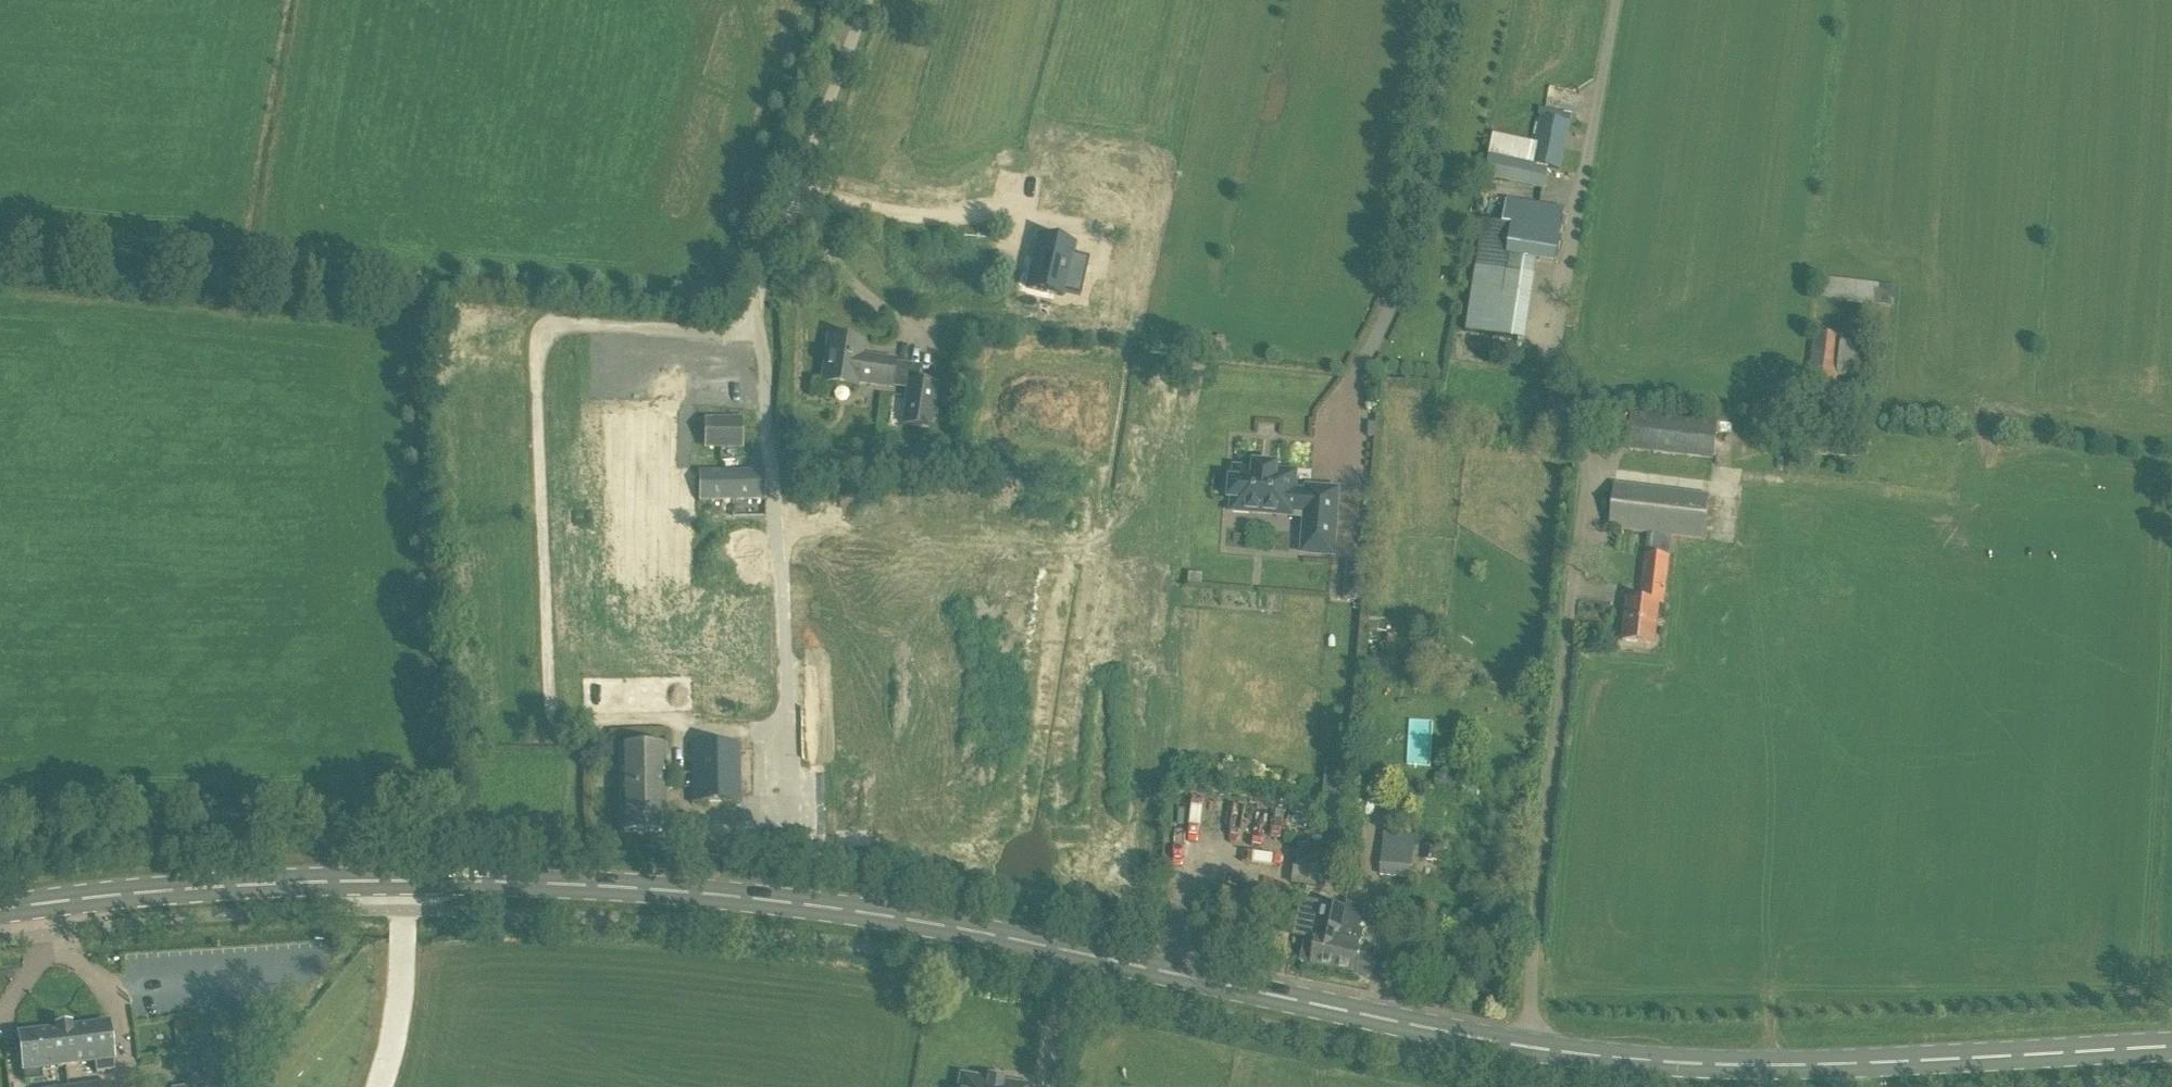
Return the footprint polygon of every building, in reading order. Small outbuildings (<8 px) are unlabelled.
[(1544,191),(1550,167),(1561,170),(1571,122),(1541,117),(1536,143),(1494,134),(1484,178),(1544,191)] [(1564,209),(1508,200),(1504,222),(1560,231),(1564,209)] [(1484,219),(1467,332),(1519,340),(1529,274),(1531,258),(1556,262),(1560,231),(1504,222),(1484,219)] [(1039,238),(1027,288),(1063,297),(1064,292),(1080,296),(1089,258),(1072,254),(1074,246),(1039,238)] [(1813,332),(1804,403),(1835,407),(1839,376),(1843,343),(1844,336),(1813,332)] [(864,341),(829,336),(822,382),(857,387),(858,381),(891,387),(895,361),(862,355),(864,341)] [(1843,343),(1839,376),(1863,378),(1868,346),(1843,343)] [(910,380),(909,389),(903,423),(929,427),(936,384),(910,380)] [(1718,424),(1632,413),(1628,447),(1714,457),(1718,424)] [(706,419),(707,446),(742,445),(741,419),(706,419)] [(1254,464),(1254,469),(1235,467),(1234,480),(1231,479),(1229,498),(1252,500),(1251,512),(1272,514),(1273,509),(1305,512),(1302,552),(1333,555),(1338,489),(1307,487),(1307,492),(1294,491),(1295,472),(1276,471),(1276,465),(1254,464)] [(699,473),(699,500),(765,499),(764,472),(699,473)] [(1704,540),(1710,494),(1615,483),(1610,529),(1661,535),(1672,537),(1704,540)] [(1628,599),(1623,640),(1655,644),(1660,604),(1664,605),(1672,537),(1661,535),(1658,555),(1646,554),(1641,601),(1628,599)] [(664,745),(623,745),(625,831),(665,831),(664,745)] [(740,802),(739,745),(690,745),(691,803),(740,802)] [(1436,773),(1434,789),(1478,794),(1479,779),(1436,773)] [(1379,875),(1380,875),(1412,877),(1415,837),(1383,833),(1379,875)] [(1300,843),(1297,870),(1337,874),(1337,872),(1349,873),(1352,842),(1341,841),(1340,847),(1300,843)] [(1437,847),(1425,846),(1424,858),(1436,860),(1437,847)] [(1269,896),(1268,897),(1267,907),(1283,910),(1284,899),(1269,896)] [(1303,900),(1297,928),(1307,931),(1301,961),(1311,963),(1333,968),(1347,903),(1346,902),(1345,906),(1344,909),(1303,900)] [(1347,903),(1333,968),(1371,976),(1374,962),(1375,956),(1359,953),(1364,931),(1360,930),(1365,906),(1347,903)] [(244,1006),(232,1007),(234,1017),(246,1016),(244,1006)] [(69,1027),(62,1027),(67,1067),(95,1063),(96,1073),(114,1071),(108,1025),(90,1027),(90,1025),(69,1027)] [(23,1072),(25,1082),(43,1080),(41,1070),(67,1067),(62,1027),(55,1028),(55,1029),(36,1031),(37,1033),(18,1036),(23,1072)] [(959,1086),(1025,1086),(1000,1082),(1000,1080),(987,1078),(987,1079),(961,1075),(959,1086)]
